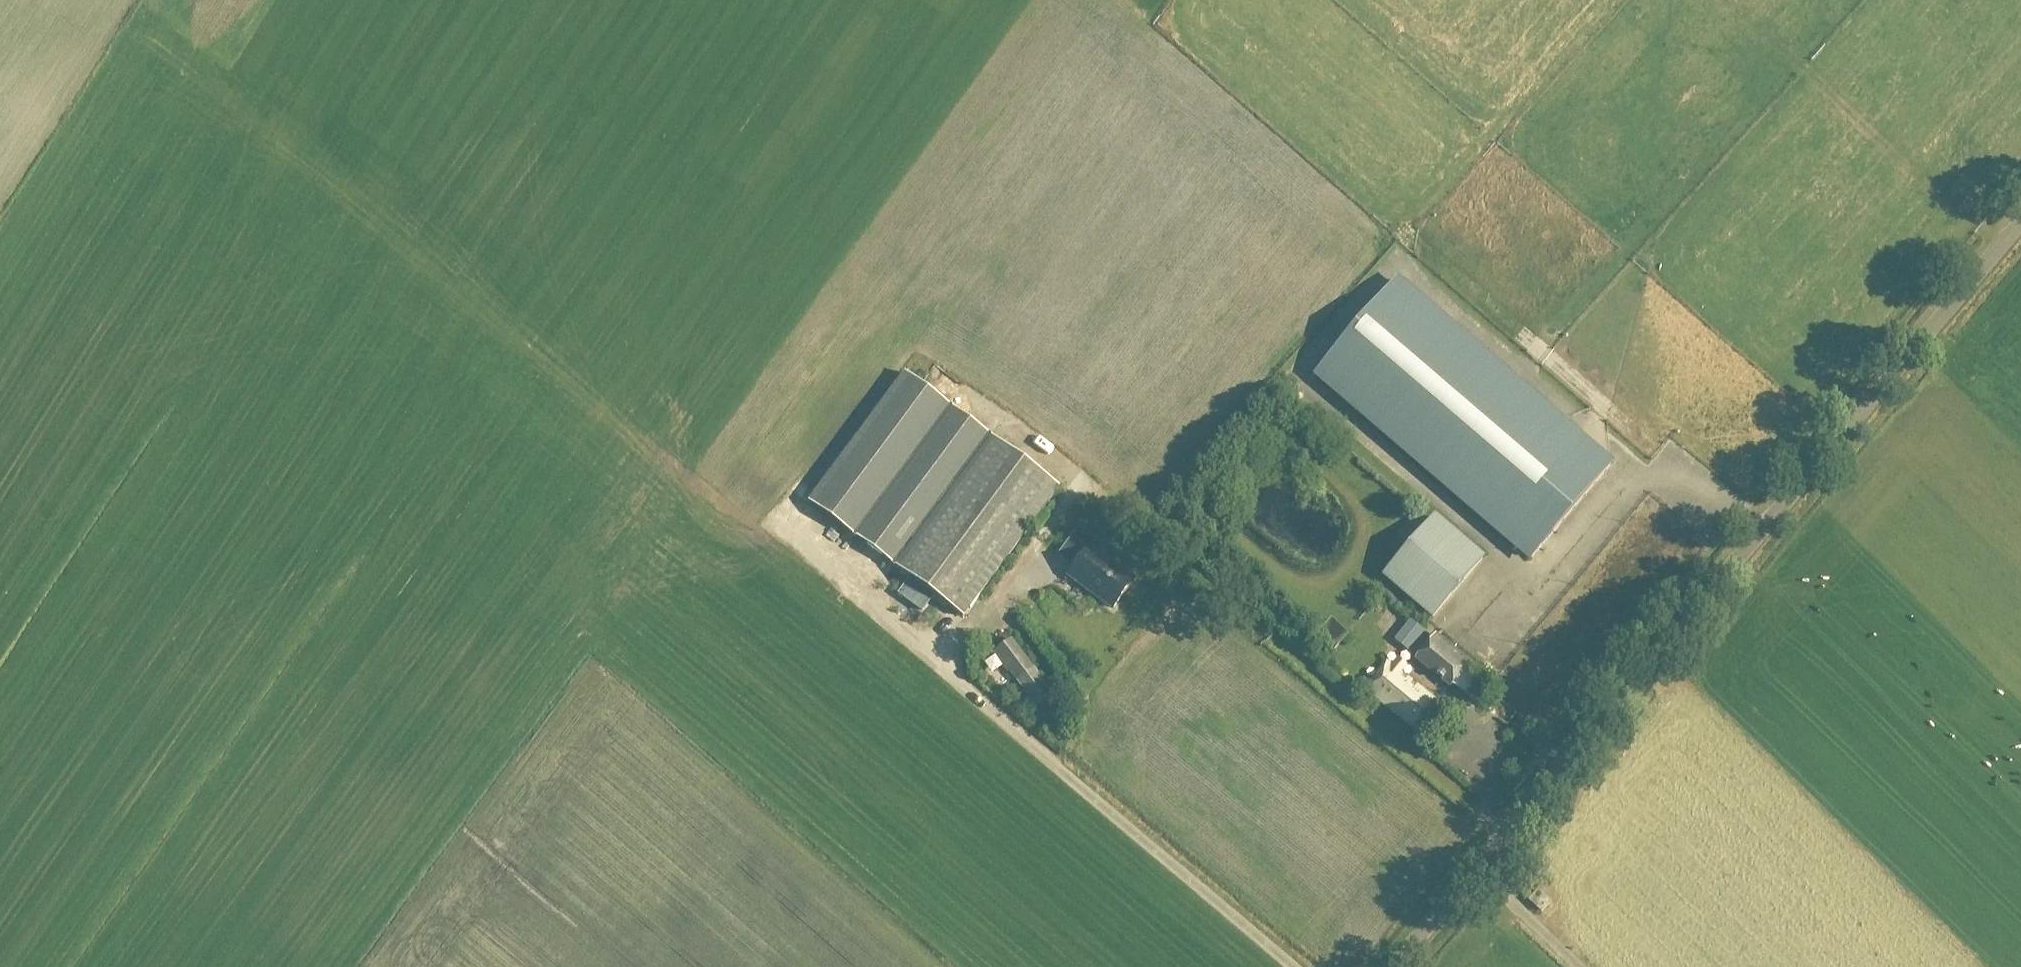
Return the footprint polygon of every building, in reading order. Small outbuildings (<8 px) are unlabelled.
[(1315,376),(1529,560),(1609,467),(1395,283),(1315,376)] [(807,504),(961,619),(1057,489),(903,375),(807,504)] [(950,377),(943,387),(953,395),(961,385),(950,377)] [(1383,576),(1431,618),(1481,560),(1432,519),(1383,576)] [(1074,566),(1066,577),(1112,610),(1133,582),(1089,549),(1094,542),(1077,530),(1058,555),(1074,566)] [(1419,630),(1409,622),(1393,641),(1403,649),(1419,630)] [(1415,659),(1449,687),(1470,705),(1486,686),(1464,668),(1465,668),(1431,640),(1415,659)] [(993,653),(1007,672),(1008,670),(1016,681),(1017,681),(1033,703),(1048,692),(1010,641),(993,653)] [(1362,690),(1397,719),(1411,732),(1434,705),(1398,674),(1404,667),(1396,661),(1390,668),(1385,663),(1362,690)] [(1528,902),(1540,914),(1549,904),(1537,893),(1528,902)]
